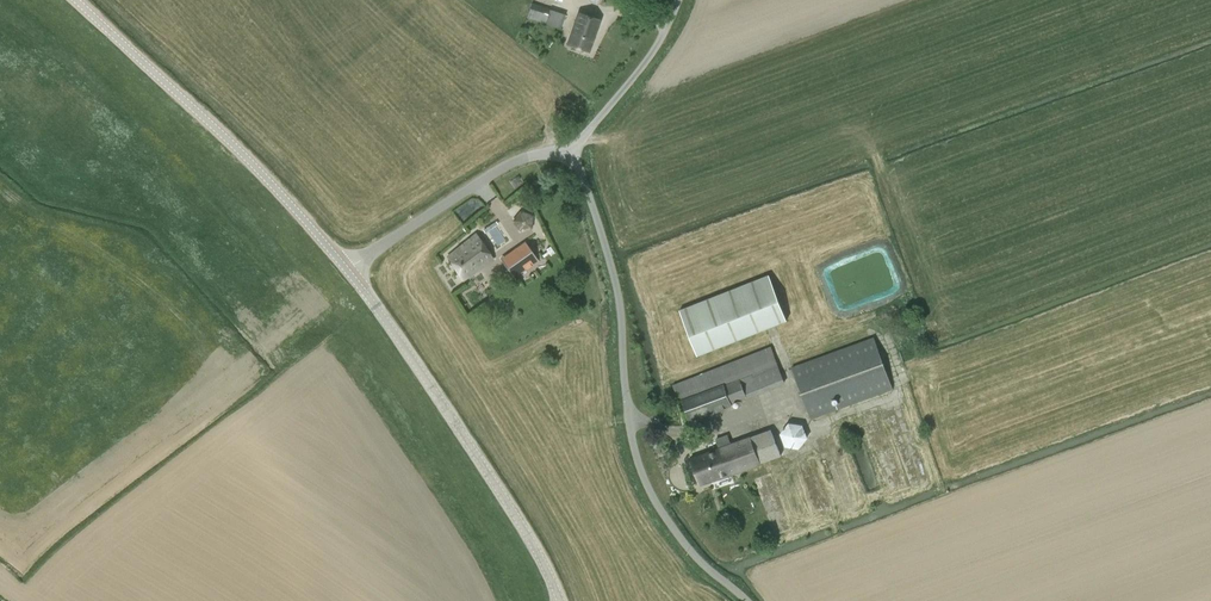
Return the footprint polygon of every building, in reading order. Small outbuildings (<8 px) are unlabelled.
[(561,29),(565,15),(532,4),(527,17),(561,29)] [(589,51),(599,21),(579,14),(568,44),(589,51)] [(516,228),(530,229),(531,211),(517,210),(516,228)] [(493,222),(485,228),(499,245),(507,238),(493,222)] [(475,235),(461,244),(462,246),(448,256),(463,280),(493,260),(482,244),(475,235)] [(525,242),(522,244),(501,258),(515,277),(538,261),(525,242)] [(787,320),(769,275),(679,310),(697,355),(787,320)] [(811,419),(893,390),(875,337),(791,368),(811,419)] [(686,423),(732,406),(731,404),(747,397),(747,398),(785,383),(771,346),(673,385),(686,423)] [(808,438),(803,424),(789,422),(780,433),(785,446),(799,448),(808,438)] [(771,429),(750,436),(731,443),(728,435),(717,439),(719,448),(690,459),(700,485),(760,463),(781,456),(771,429)]
